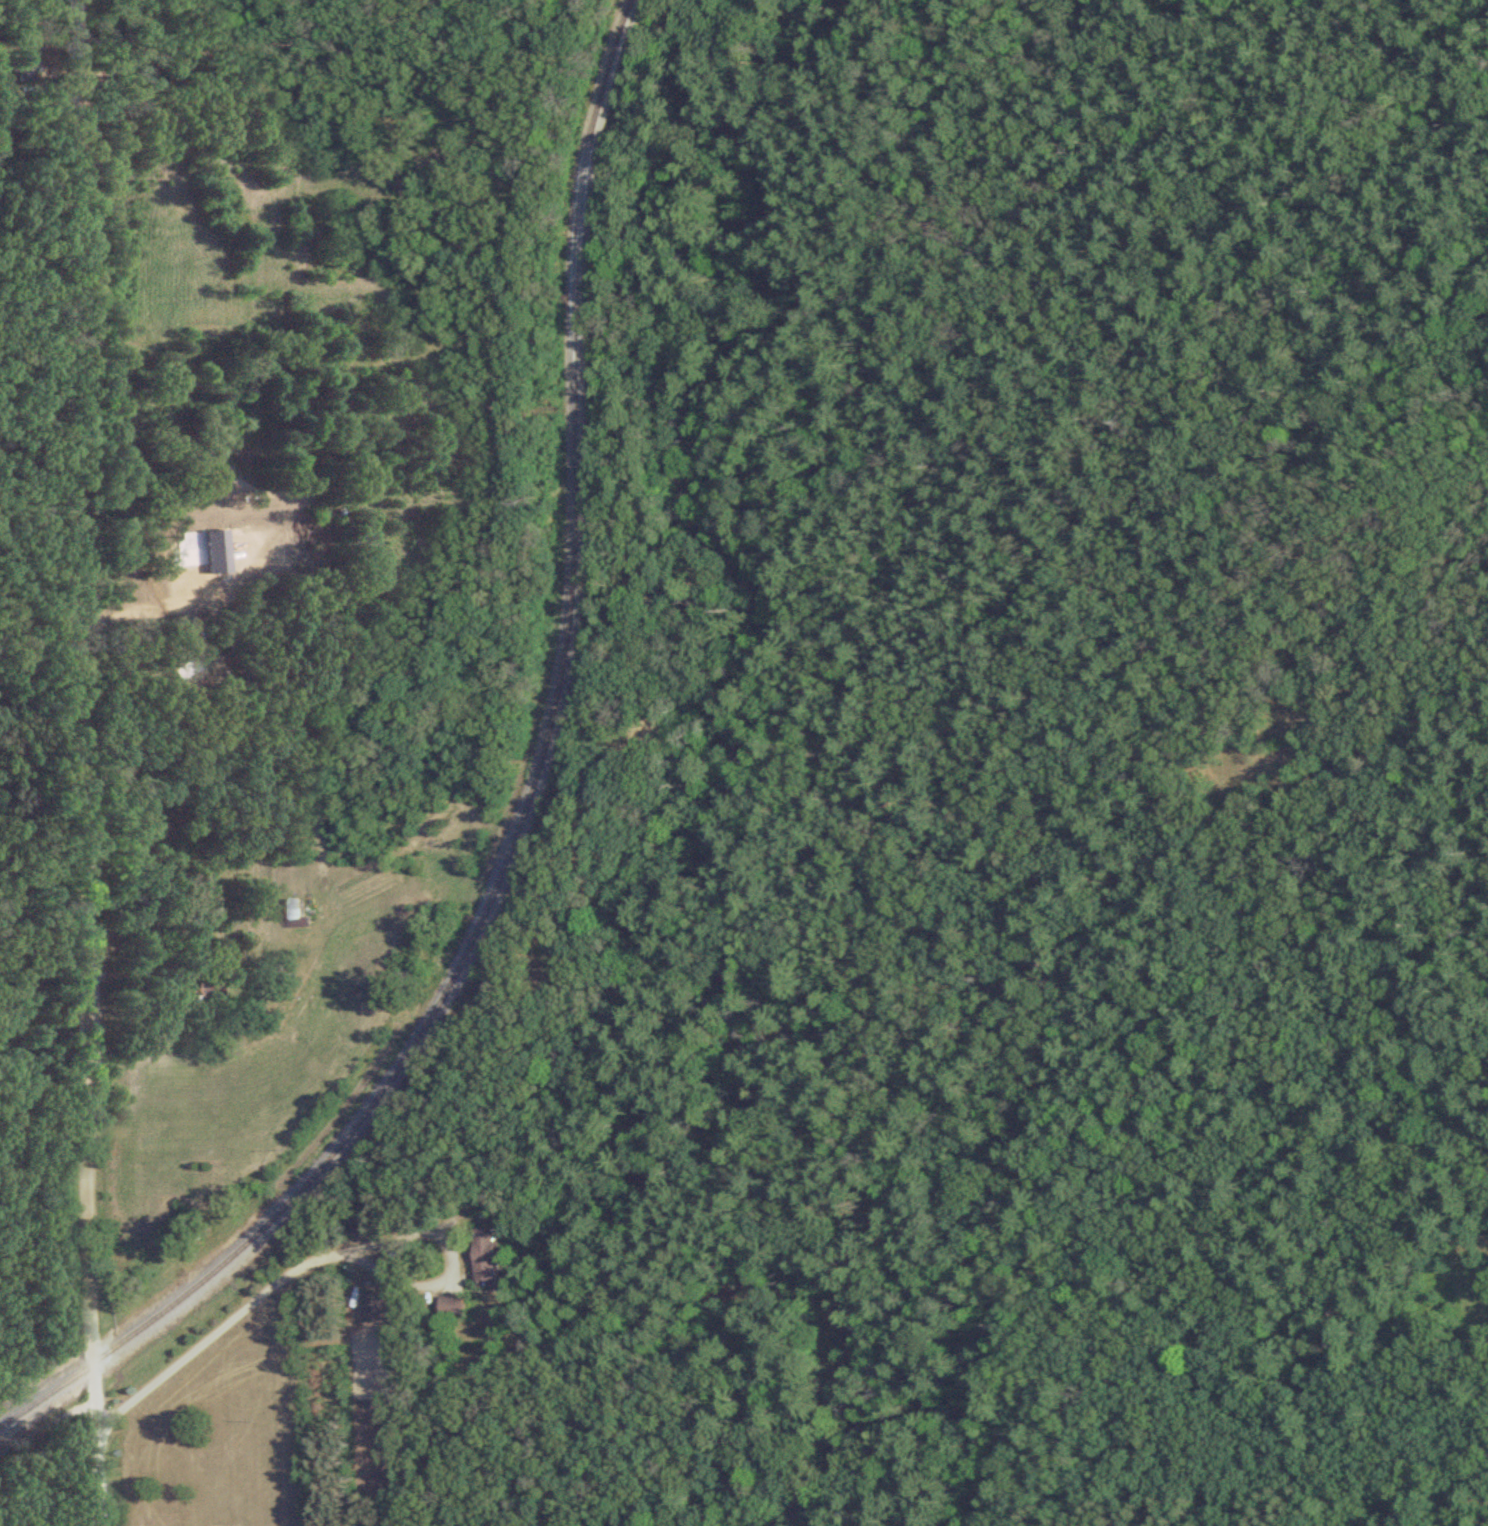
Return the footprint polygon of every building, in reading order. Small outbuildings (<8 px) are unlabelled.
[(300,899),(284,899),(284,928),(307,928),(307,917),(300,917),(300,899)] [(473,1228),(473,1282),(498,1282),(498,1228),(473,1228)] [(364,1293),(364,1323),(386,1323),(386,1293),(364,1293)] [(437,1297),(437,1318),(464,1318),(464,1297),(437,1297)]
